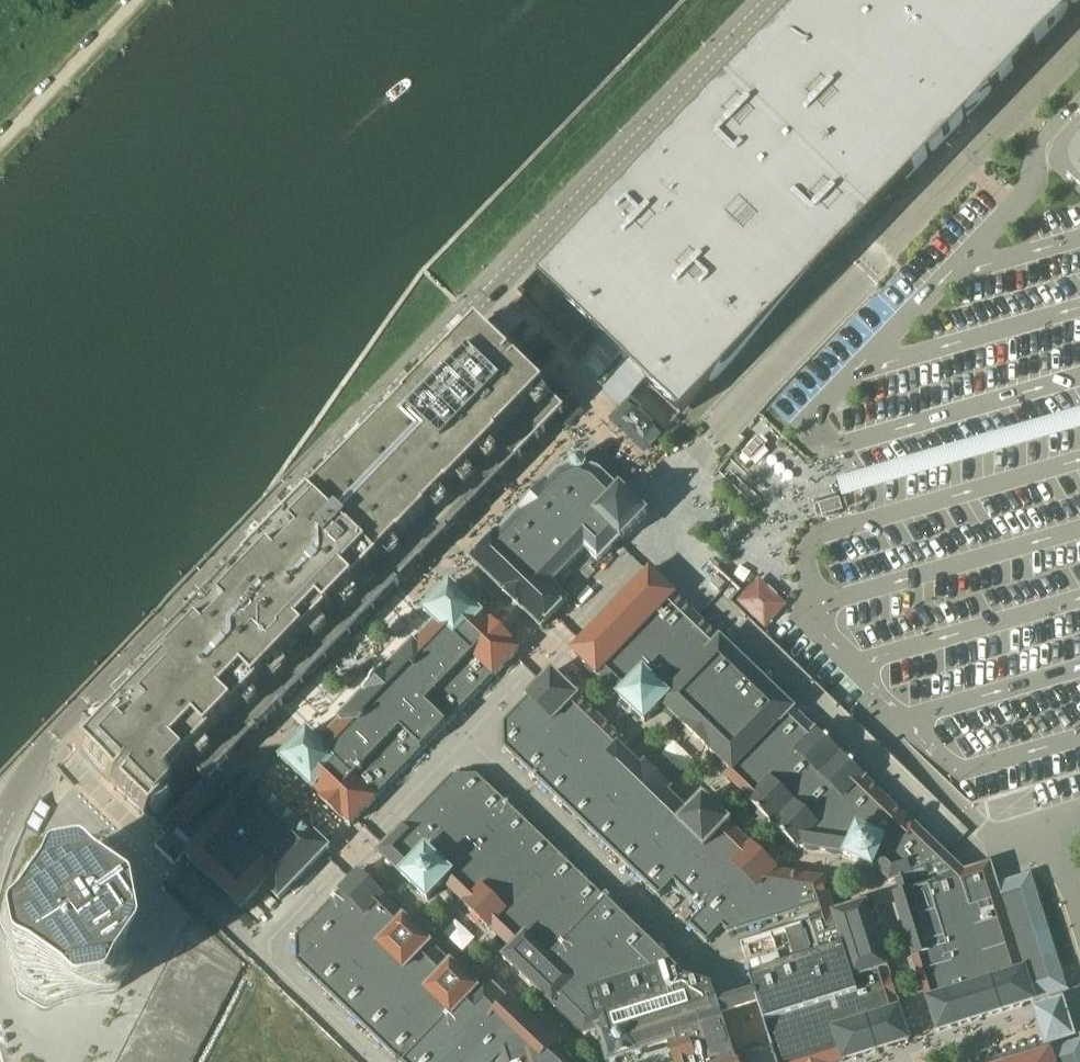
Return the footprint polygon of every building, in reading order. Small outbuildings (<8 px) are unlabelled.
[(540,279),(610,346),(633,368),(682,416),(1079,3),(1079,0),(808,0),(540,279)] [(76,750),(57,770),(143,852),(158,836),(161,834),(163,832),(212,781),(211,781),(230,760),(231,761),(234,757),(234,756),(254,735),(255,736),(259,732),(258,732),(278,711),(278,712),(282,708),(282,709),(282,708),(285,706),(282,703),(281,704),(269,692),(270,691),(268,690),(287,670),(288,672),(291,669),(289,668),(310,646),(312,648),(315,645),(314,644),(315,643),(317,645),(318,646),(320,646),(323,646),(325,645),(336,633),(337,631),(338,629),(337,627),(336,625),(335,624),(334,623),(335,622),(336,623),(338,620),(337,618),(358,597),(360,598),(362,595),(361,594),(382,572),(383,574),(384,573),(397,585),(396,586),(398,588),(400,586),(401,585),(404,581),(403,580),(421,562),(422,563),(425,560),(424,558),(445,537),(446,538),(449,534),(466,515),(467,516),(519,462),(519,461),(566,412),(546,392),(510,357),(487,335),(481,330),(472,339),(459,353),(430,383),(417,396),(408,406),(409,407),(401,415),(387,429),(370,448),(356,461),(338,480),(325,494),(320,499),(316,503),(315,502),(306,512),(293,525),(273,546),(260,559),(251,569),(252,570),(242,580),(238,584),(237,585),(230,593),(229,594),(219,604),(218,605),(215,609),(214,610),(211,613),(206,618),(205,619),(197,626),(196,628),(179,645),(166,659),(158,668),(157,667),(145,678),(132,692),(100,725),(99,726),(86,740),(77,750),(76,750)] [(664,434),(629,400),(623,407),(612,418),(647,451),(664,434)] [(498,534),(472,561),(503,591),(542,629),(549,622),(554,617),(562,609),(569,602),(552,586),(586,550),(599,563),(611,551),(618,544),(618,543),(619,542),(621,540),(623,543),(650,515),(622,489),(620,491),(600,472),(588,467),(588,466),(587,462),(586,460),(580,458),(574,461),(573,463),(572,466),(572,468),(559,473),(547,486),(546,484),(539,491),(526,505),(519,512),(521,513),(500,535),(498,534)] [(581,643),(572,652),(587,667),(594,674),(598,678),(599,677),(602,680),(616,694),(620,697),(619,698),(623,701),(630,708),(635,713),(642,720),(646,723),(663,706),(667,710),(680,722),(684,726),(683,726),(687,730),(694,737),(699,741),(706,748),(710,752),(710,751),(714,755),(727,768),(731,772),(725,778),(749,801),(754,807),(768,820),(771,822),(779,830),(793,844),(798,849),(800,848),(805,848),(821,851),(826,852),(843,855),(847,855),(846,857),(874,869),(875,867),(876,869),(889,881),(891,882),(897,880),(902,879),(942,866),(953,862),(947,856),(913,824),(887,798),(867,779),(839,753),(816,730),(794,708),(770,685),(745,661),(712,630),(699,617),(674,592),(651,571),(650,572),(649,572),(581,643)] [(282,703),(285,706),(398,588),(396,586),(397,585),(384,573),(383,574),(382,572),(361,594),(362,595),(360,598),(358,597),(337,618),(338,620),(336,623),(335,622),(334,623),(335,624),(336,625),(337,627),(338,629),(337,631),(336,633),(325,645),(323,646),(320,646),(318,646),(317,645),(315,643),(314,644),(315,645),(312,648),(310,646),(289,668),(291,669),(288,672),(287,670),(268,690),(270,691),(269,692),(281,704),(282,703)] [(746,595),(740,602),(764,626),(778,611),(784,606),(759,582),(746,595)] [(308,733),(283,760),(322,798),(321,798),(320,799),(343,821),(344,820),(344,819),(352,827),(357,821),(362,816),(369,808),(377,800),(386,791),(393,784),(398,778),(408,768),(416,760),(421,755),(448,727),(456,719),(463,711),(471,703),(480,694),(487,687),(494,679),(503,670),(511,662),(516,657),(521,651),(513,644),(514,644),(514,643),(492,621),(491,622),(452,585),(442,595),(435,602),(426,611),(425,612),(437,623),(430,631),(423,638),(416,645),(414,644),(411,648),(404,656),(400,659),(393,667),(391,669),(390,669),(388,671),(378,682),(376,683),(367,693),(364,696),(365,696),(362,699),(355,706),(352,709),(344,717),(341,721),(342,722),(335,729),(327,737),(320,744),(309,732),(308,733)] [(543,683),(503,724),(504,749),(513,758),(537,781),(565,808),(586,829),(611,853),(633,874),(659,899),(673,884),(697,906),(702,911),(688,926),(707,944),(722,929),(727,934),(788,914),(817,906),(829,902),(822,880),(776,872),(777,871),(753,848),(729,825),(704,800),(689,816),(667,795),(672,790),(647,766),(642,771),(620,749),(625,745),(597,718),(573,695),(551,674),(543,683)] [(607,1061),(618,1061),(643,1054),(643,1052),(670,1044),(676,1061),(738,1061),(736,1055),(735,1055),(713,985),(688,978),(656,947),(561,856),(537,834),(477,776),(452,777),(410,820),(384,848),(379,853),(404,878),(428,901),(443,885),(467,907),(490,929),(513,952),(505,960),(564,1017),(584,1036),(597,1032),(607,1061)] [(188,857),(187,858),(242,911),(265,887),(280,901),(291,889),(299,882),(325,853),(330,848),(261,782),(256,787),(242,801),(238,806),(238,807),(228,816),(221,824),(204,841),(197,848),(188,857)] [(1,1055),(2,1060),(3,1061),(196,1061),(223,1011),(232,994),(247,966),(216,937),(136,860),(71,798),(67,794),(56,806),(52,811),(51,810),(40,799),(40,800),(38,804),(35,809),(32,813),(30,818),(27,822),(24,828),(22,833),(20,837),(19,838),(18,842),(16,847),(14,852),(12,857),(10,862),(8,866),(7,871),(5,876),(3,882),(2,887),(0,892),(0,894),(0,1051),(1,1055)] [(161,839),(155,845),(173,863),(184,852),(186,850),(168,832),(161,839)] [(959,1025),(972,1021),(1035,1001),(1037,1001),(1036,999),(1065,990),(1066,992),(1068,992),(1067,989),(1066,989),(1059,969),(1061,968),(1060,968),(1060,966),(1059,967),(1052,946),(1054,946),(1053,943),(1051,944),(1045,923),(1046,923),(1046,921),(1044,921),(1038,901),(1039,900),(1038,898),(1037,898),(1031,878),(1032,878),(1031,875),(1029,876),(1030,877),(1000,886),(1000,885),(998,886),(991,865),(973,871),(965,873),(954,877),(929,885),(906,892),(902,894),(895,896),(897,904),(904,928),(915,962),(927,997),(928,1001),(929,1001),(938,1032),(959,1025)] [(555,1048),(511,1006),(485,981),(476,991),(451,967),(430,946),(406,924),(408,922),(379,893),(359,874),(352,881),(327,907),(296,939),(296,964),(333,1000),(357,1023),(379,1044),(398,1061),(570,1061),(555,1048)] [(750,976),(756,995),(766,1029),(768,1036),(771,1042),(771,1043),(773,1049),(772,1049),(776,1061),(842,1061),(847,1061),(855,1058),(857,1057),(865,1055),(867,1054),(875,1052),(878,1051),(886,1048),(889,1048),(897,1045),(899,1044),(907,1042),(909,1041),(899,1010),(900,1009),(897,999),(891,980),(888,970),(884,957),(881,948),(874,927),(871,917),(867,904),(835,915),(831,916),(824,918),(821,919),(786,930),(786,931),(796,962),(752,975),(750,976)] [(466,910),(445,931),(463,950),(485,930),(466,910)] [(1051,1052),(1018,1061),(1054,1061),(1051,1052)]
